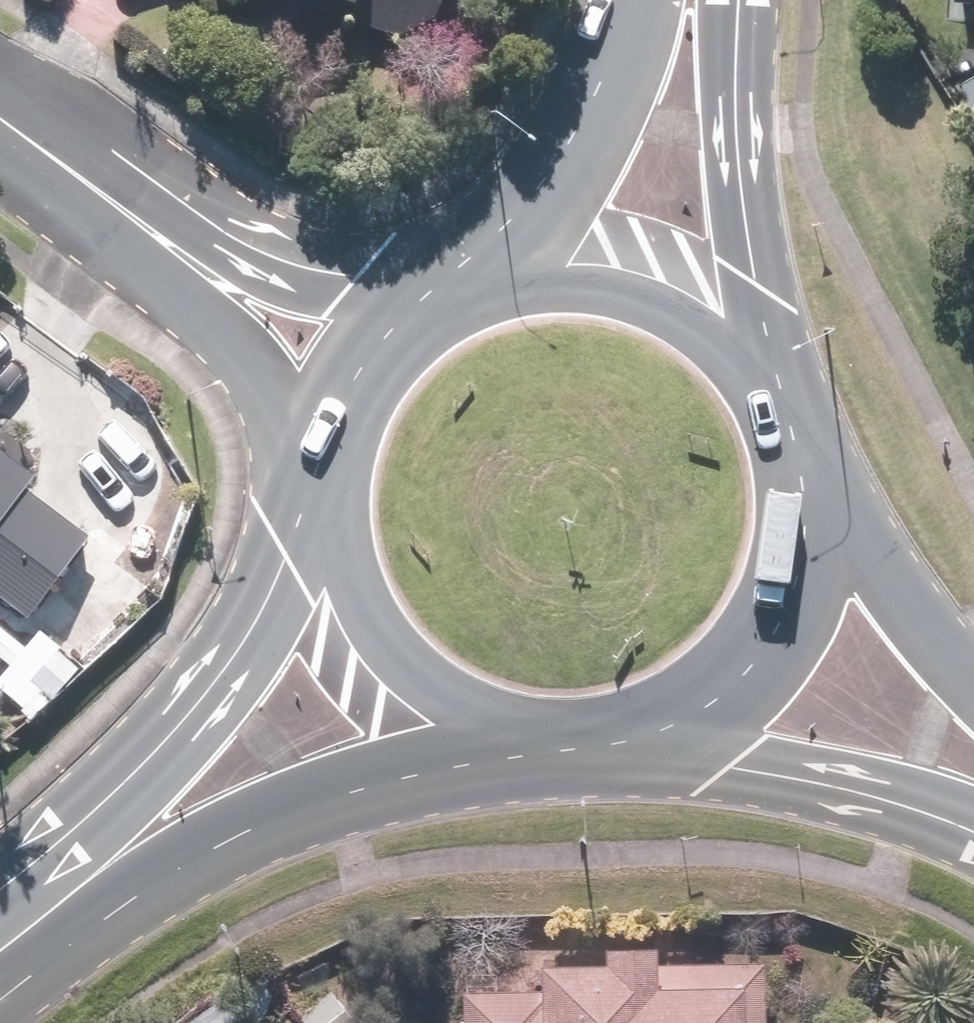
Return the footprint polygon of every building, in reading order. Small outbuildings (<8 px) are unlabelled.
[(356,8),(353,19),(433,41),(444,0),(328,0),(356,8)] [(31,620),(96,540),(37,493),(45,482),(0,446),(0,595),(31,620)] [(753,1003),(765,1003),(767,958),(664,953),(665,941),(609,939),(608,958),(545,955),(543,989),(469,985),(467,1022),(752,1022),(753,1003)]
